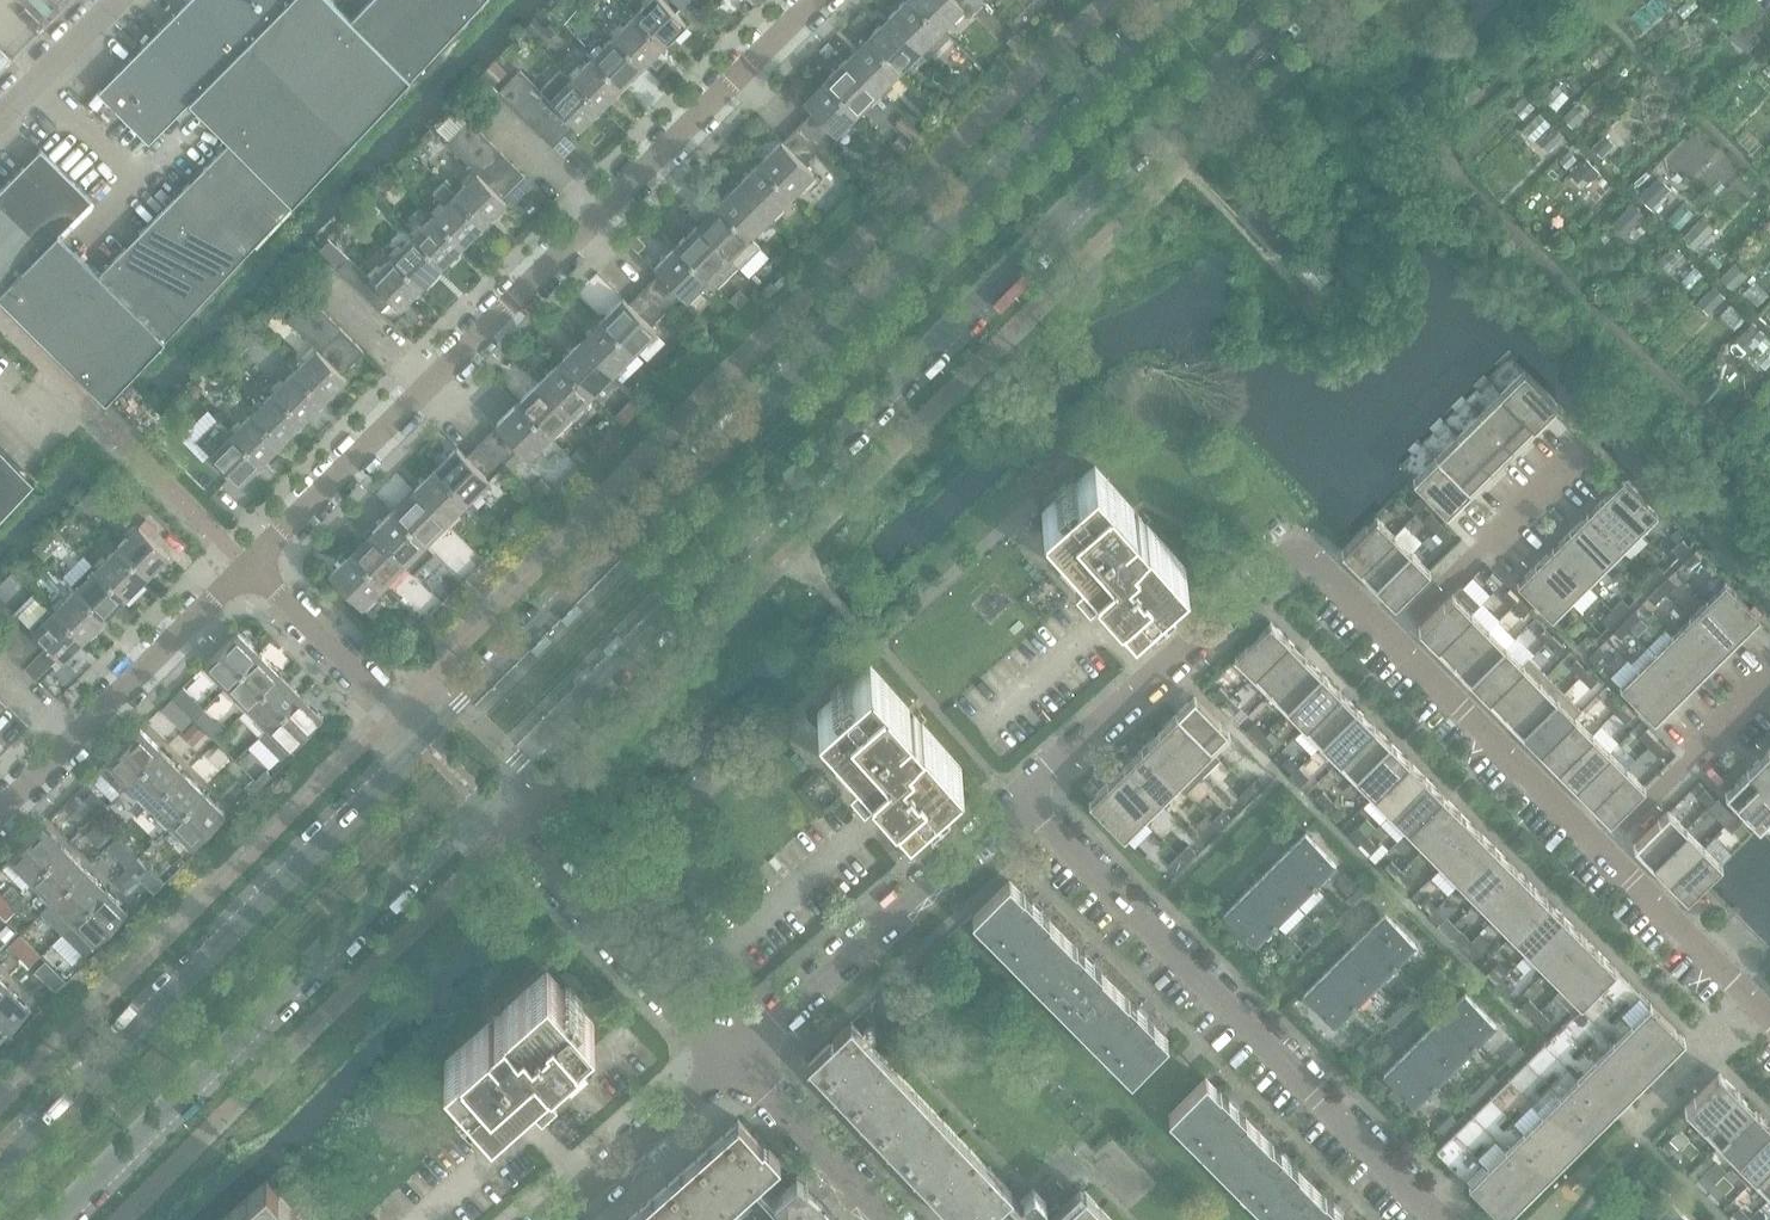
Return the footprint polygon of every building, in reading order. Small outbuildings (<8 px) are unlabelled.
[(249,39),(209,0),(188,0),(146,42),(197,92),(249,39)] [(289,0),(209,0),(249,39),(289,0)] [(351,19),(332,0),(289,0),(249,39),(352,139),(410,78),(351,19)] [(424,0),(369,0),(351,19),(410,78),(455,30),(424,0)] [(455,30),(483,0),(424,0),(455,30)] [(584,4),(589,9),(597,0),(580,0),(584,4)] [(663,0),(649,0),(634,14),(664,44),(686,22),(663,0)] [(914,0),(904,0),(888,16),(921,49),(942,28),(914,0)] [(957,0),(914,0),(942,28),(963,7),(958,1),(957,0)] [(664,44),(634,14),(613,35),(643,65),(664,44)] [(921,49),(888,16),(867,37),(900,70),(921,49)] [(553,19),(544,28),(551,36),(560,27),(553,19)] [(1742,20),(1730,34),(1747,50),(1760,36),(1742,20)] [(643,65),(613,35),(592,56),(622,86),(643,65)] [(900,70),(867,37),(846,58),(879,91),(900,70)] [(249,39),(197,92),(189,101),(229,141),(292,203),(352,139),(249,39)] [(197,92),(146,42),(97,91),(148,141),(189,101),(197,92)] [(622,86),(592,56),(571,77),(601,107),(622,86)] [(879,91),(846,58),(825,79),(858,112),(879,91)] [(492,86),(506,72),(493,60),(480,74),(492,86)] [(509,103),(531,81),(520,70),(498,91),(509,103)] [(601,107),(571,77),(549,99),(574,124),(579,128),(601,107)] [(858,112),(825,79),(803,101),(812,111),(834,133),(836,134),(858,112)] [(520,113),(542,92),(531,81),(509,103),(520,113)] [(574,124),(549,99),(542,92),(520,113),(552,146),(574,124)] [(1574,106),(1563,117),(1572,125),(1583,114),(1574,106)] [(450,138),(467,121),(453,107),(436,124),(450,138)] [(1549,127),(1536,108),(1519,120),(1533,139),(1549,127)] [(834,133),(812,111),(803,120),(825,142),(834,133)] [(458,154),(481,132),(469,120),(447,142),(458,154)] [(825,142),(803,120),(793,130),(815,152),(825,142)] [(1552,127),(1539,140),(1548,149),(1561,136),(1552,127)] [(815,152),(793,130),(782,141),(804,163),(815,152)] [(469,165),(491,142),(481,132),(458,154),(469,165)] [(1602,134),(1591,146),(1601,156),(1613,144),(1602,134)] [(804,163),(782,141),(781,140),(760,161),(792,194),(814,173),(804,163)] [(165,339),(292,203),(229,141),(98,273),(165,339)] [(480,175),(502,153),(491,142),(469,165),(476,172),(480,175)] [(833,152),(825,144),(820,149),(828,157),(833,152)] [(90,198),(40,149),(0,189),(0,207),(43,248),(58,233),(91,199),(90,198)] [(491,186),(513,164),(502,153),(480,175),(491,186)] [(1586,157),(1570,171),(1582,184),(1598,170),(1586,157)] [(792,194),(760,161),(739,182),(771,215),(792,194)] [(502,197),(523,175),(513,164),(491,186),(502,197)] [(506,201),(502,197),(491,186),(480,175),(476,172),(454,193),(484,223),(506,201)] [(1657,178),(1639,197),(1651,208),(1669,188),(1657,178)] [(484,223),(454,193),(442,182),(432,192),(444,204),(433,214),(463,244),(484,223)] [(771,215),(739,182),(718,203),(750,236),(771,215)] [(750,236),(718,203),(697,224),(729,257),(750,236)] [(1632,204),(1614,222),(1625,233),(1642,215),(1632,204)] [(0,207),(0,291),(43,248),(0,207)] [(463,244),(433,214),(412,235),(442,265),(463,244)] [(1702,218),(1683,236),(1694,247),(1712,229),(1702,218)] [(729,257),(697,224),(676,245),(709,278),(729,257)] [(98,273),(58,233),(43,248),(0,291),(0,297),(106,401),(165,339),(98,273)] [(635,234),(627,241),(628,242),(638,252),(645,244),(635,234)] [(442,265),(412,235),(391,256),(421,286),(442,265)] [(349,257),(328,236),(322,242),(318,247),(332,262),(338,268),(349,257)] [(709,278),(676,245),(653,267),(659,273),(681,294),(686,300),(709,278)] [(1672,245),(1657,260),(1667,270),(1682,254),(1672,245)] [(1314,254),(1296,270),(1316,291),(1323,284),(1334,275),(1314,254)] [(421,286),(391,256),(370,277),(374,282),(383,291),(391,299),(399,307),(421,286)] [(346,276),(357,265),(349,257),(338,268),(346,276)] [(1735,263),(1721,277),(1732,289),(1747,275),(1735,263)] [(355,285),(366,273),(357,265),(346,276),(355,285)] [(363,293),(374,282),(370,277),(366,273),(355,285),(363,293)] [(681,294),(659,273),(649,283),(671,305),(681,294)] [(372,302),(383,291),(374,282),(363,293),(372,302)] [(671,305),(649,283),(638,293),(660,315),(671,305)] [(1713,285),(1692,300),(1712,328),(1733,313),(1713,285)] [(739,288),(728,299),(738,309),(749,298),(739,288)] [(380,310),(391,299),(383,291),(372,302),(380,310)] [(660,315),(638,293),(628,303),(650,325),(660,315)] [(298,329),(320,307),(309,296),(287,318),(298,329)] [(656,330),(650,325),(628,303),(623,297),(601,319),(634,352),(656,330)] [(308,340),(331,318),(320,307),(298,329),(308,340)] [(363,351),(331,318),(308,340),(316,348),(341,373),(363,351)] [(634,352),(601,319),(580,340),(613,373),(634,352)] [(1752,325),(1737,339),(1748,350),(1763,336),(1752,325)] [(613,373),(580,340),(559,361),(592,393),(613,373)] [(346,377),(341,373),(316,348),(294,369),(324,399),(346,377)] [(592,393),(559,361),(538,382),(571,415),(592,393)] [(324,399),(294,369),(273,390),(303,420),(324,399)] [(1557,404),(1523,370),(1500,392),(1534,427),(1557,404)] [(571,415),(538,382),(517,402),(550,435),(571,415)] [(303,420),(273,390),(252,411),(282,441),(303,420)] [(1534,427),(1500,392),(1478,414),(1513,448),(1534,427)] [(550,435),(517,402),(495,424),(496,426),(519,448),(528,457),(550,435)] [(282,441),(252,411),(231,432),(261,462),(282,441)] [(1513,448),(1478,414),(1457,435),(1491,470),(1513,448)] [(519,448),(496,426),(486,436),(509,458),(519,448)] [(261,462),(231,432),(210,454),(239,484),(261,462)] [(1491,470),(1457,435),(1435,457),(1469,491),(1491,470)] [(509,458),(486,436),(476,446),(498,468),(509,458)] [(590,454),(580,444),(568,456),(578,465),(590,454)] [(489,480),(488,478),(466,456),(456,446),(435,468),(468,501),(489,480)] [(498,468),(476,446),(466,456),(488,478),(498,468)] [(0,447),(0,517),(34,481),(0,447)] [(1469,491),(1435,457),(1412,479),(1446,514),(1469,491)] [(1185,567),(1146,523),(1138,514),(1127,523),(1123,518),(1133,509),(1094,465),(1042,511),(1051,521),(1080,554),(1073,561),(1060,573),(1074,589),(1094,570),(1132,613),(1185,567)] [(468,501),(435,468),(414,489),(446,522),(468,501)] [(540,477),(531,486),(542,497),(551,489),(540,477)] [(1658,515),(1622,479),(1604,497),(1639,533),(1658,515)] [(446,522),(414,489),(393,510),(426,543),(446,522)] [(1416,513),(1426,503),(1419,496),(1409,506),(1416,513)] [(92,505),(84,497),(77,504),(85,512),(92,505)] [(1639,533),(1604,497),(1587,515),(1622,550),(1639,533)] [(426,543),(393,510),(372,531),(405,564),(413,572),(433,552),(425,543),(426,543)] [(1440,523),(1430,513),(1423,520),(1434,530),(1440,523)] [(1622,550),(1587,515),(1569,532),(1605,567),(1622,550)] [(1359,569),(1394,534),(1376,516),(1341,551),(1359,569)] [(72,526),(64,519),(57,526),(65,533),(72,526)] [(1451,534),(1440,523),(1434,530),(1444,540),(1451,534)] [(169,554),(139,524),(116,546),(147,576),(169,554)] [(405,564),(372,531),(351,552),(384,585),(405,564)] [(1605,567),(1569,532),(1552,549),(1588,584),(1605,567)] [(1376,587),(1412,551),(1394,534),(1359,569),(1376,587)] [(43,557),(53,546),(43,537),(33,547),(43,557)] [(1678,557),(1689,546),(1682,540),(1671,550),(1678,557)] [(147,576),(116,546),(95,567),(125,597),(147,576)] [(1588,584),(1552,549),(1535,566),(1570,602),(1588,584)] [(1394,605),(1430,570),(1412,551),(1376,587),(1394,605)] [(384,585),(351,552),(329,573),(362,607),(384,585)] [(1690,569),(1701,558),(1694,552),(1683,562),(1690,569)] [(1653,582),(1663,571),(1657,565),(1646,575),(1653,582)] [(1570,602),(1535,566),(1517,584),(1552,620),(1570,602)] [(125,597),(95,567),(74,588),(104,619),(125,597)] [(1500,583),(1490,573),(1483,580),(1493,590),(1500,583)] [(1643,592),(1653,582),(1646,575),(1636,585),(1643,592)] [(1665,594),(1675,583),(1668,577),(1658,587),(1665,594)] [(1760,618),(1725,582),(1706,600),(1742,636),(1760,618)] [(1654,604),(1665,594),(1658,587),(1648,597),(1654,604)] [(104,619),(74,588),(53,609),(83,639),(104,619)] [(1518,601),(1508,591),(1501,598),(1511,607),(1518,601)] [(1436,647),(1472,612),(1454,593),(1418,629),(1436,647)] [(1618,616),(1629,606),(1622,599),(1612,609),(1618,616)] [(1742,636),(1706,600),(1689,618),(1724,653),(1742,636)] [(1528,611),(1518,601),(1511,607),(1521,618),(1528,611)] [(31,610),(26,604),(21,609),(26,614),(31,610)] [(83,639),(53,609),(32,630),(36,635),(57,657),(58,655),(63,660),(83,639)] [(1608,626),(1618,616),(1612,609),(1601,619),(1608,626)] [(1630,628),(1640,618),(1634,611),(1623,621),(1630,628)] [(36,635),(32,630),(13,612),(0,625),(0,642),(14,657),(36,635)] [(1453,664),(1489,629),(1472,612),(1436,647),(1453,664)] [(1724,653),(1689,618),(1672,635),(1707,670),(1724,653)] [(1253,675),(1288,639),(1270,621),(1235,656),(1253,675)] [(1620,638),(1630,628),(1623,621),(1613,631),(1620,638)] [(1552,635),(1542,625),(1535,632),(1545,642),(1552,635)] [(1471,682),(1506,646),(1489,629),(1453,664),(1471,682)] [(227,686),(260,653),(237,631),(204,664),(227,686)] [(1583,651),(1593,641),(1587,634),(1576,644),(1583,651)] [(57,657),(36,635),(14,657),(35,678),(57,657)] [(1562,646),(1552,635),(1545,642),(1556,652),(1562,646)] [(1707,670),(1672,635),(1655,652),(1690,688),(1707,670)] [(1270,692),(1306,657),(1288,639),(1253,675),(1270,692)] [(1488,699),(1523,664),(1506,646),(1471,682),(1488,699)] [(1595,663),(1605,652),(1598,646),(1588,656),(1595,663)] [(1690,688),(1655,652),(1637,669),(1673,705),(1690,688)] [(247,707),(280,674),(260,653),(227,686),(247,707)] [(1287,709),(1323,674),(1306,657),(1270,692),(1287,709)] [(1505,716),(1547,675),(1529,658),(1523,664),(1488,699),(1505,716)] [(1586,670),(1576,660),(1569,667),(1579,677),(1586,670)] [(960,766),(921,722),(870,664),(818,711),(856,753),(835,772),(849,788),(870,770),(908,812),(960,766)] [(1673,705),(1637,669),(1619,687),(1654,723),(1673,705)] [(1597,680),(1586,670),(1579,677),(1590,687),(1597,680)] [(268,728),(301,695),(280,674),(247,707),(268,728)] [(1304,727),(1340,691),(1323,674),(1287,709),(1304,727)] [(1522,734),(1564,692),(1547,675),(1505,716),(1522,734)] [(1229,697),(1219,687),(1212,694),(1223,704),(1229,697)] [(1322,744),(1357,709),(1340,691),(1304,727),(1322,744)] [(1540,751),(1575,716),(1581,710),(1564,692),(1522,734),(1540,751)] [(290,750),(323,717),(301,695),(268,728),(290,750)] [(1621,705),(1611,695),(1604,701),(1614,711),(1621,705)] [(1229,732),(1194,696),(1176,714),(1211,750),(1229,732)] [(1240,708),(1229,697),(1223,704),(1233,715),(1240,708)] [(1631,715),(1621,705),(1614,711),(1624,722),(1631,715)] [(1339,761),(1374,726),(1357,709),(1322,744),(1339,761)] [(1211,750),(1176,714),(1158,732),(1202,776),(1220,759),(1211,750)] [(1557,768),(1592,733),(1575,716),(1540,751),(1557,768)] [(216,724),(210,718),(205,723),(210,729),(216,724)] [(181,735),(192,746),(205,733),(193,722),(181,735)] [(1264,732),(1253,722),(1247,728),(1257,739),(1264,732)] [(1356,779),(1392,743),(1374,726),(1339,761),(1356,779)] [(129,783),(162,750),(140,728),(107,761),(129,783)] [(1655,739),(1646,729),(1639,736),(1649,746),(1655,739)] [(1202,776),(1158,732),(1141,749),(1177,784),(1185,793),(1202,776)] [(1274,742),(1264,732),(1257,739),(1267,749),(1274,742)] [(1574,786),(1609,750),(1592,733),(1557,768),(1574,786)] [(1666,750),(1655,739),(1649,746),(1659,756),(1666,750)] [(1373,796),(1409,761),(1392,743),(1356,779),(1373,796)] [(1177,784),(1141,749),(1124,766),(1159,802),(1177,784)] [(1769,749),(1747,771),(1769,794),(1769,751),(1769,749)] [(150,804),(183,771),(162,750),(129,783),(150,804)] [(1591,803),(1627,768),(1609,750),(1574,786),(1591,803)] [(223,772),(224,773),(235,761),(224,751),(213,762),(223,772)] [(1298,767),(1288,757),(1281,763),(1292,774),(1298,767)] [(1391,813),(1426,778),(1409,761),(1373,796),(1391,813)] [(261,786),(273,773),(272,773),(265,766),(254,778),(253,779),(260,785),(261,786)] [(1159,802),(1124,766),(1107,783),(1142,819),(1159,802)] [(1309,777),(1298,767),(1292,774),(1302,784),(1309,777)] [(1609,821),(1645,786),(1627,768),(1591,803),(1609,821)] [(170,825),(203,792),(183,771),(150,804),(170,825)] [(1747,771),(1724,793),(1759,828),(1769,816),(1769,794),(1747,771)] [(1254,793),(1264,783),(1257,776),(1247,786),(1254,793)] [(1408,831),(1444,796),(1426,778),(1391,813),(1408,831)] [(1142,819),(1107,783),(1088,801),(1124,837),(1142,819)] [(1243,803),(1254,793),(1247,786),(1237,797),(1243,803)] [(1715,799),(1705,789),(1698,796),(1708,806),(1715,799)] [(1333,801),(1322,791),(1316,798),(1326,808),(1333,801)] [(192,847),(225,814),(203,792),(170,825),(192,847)] [(1425,848),(1461,813),(1444,796),(1408,831),(1425,848)] [(1725,810),(1715,799),(1708,806),(1718,816),(1725,810)] [(1343,812),(1333,801),(1326,808),(1336,819),(1343,812)] [(1219,827),(1230,817),(1223,810),(1213,821),(1219,827)] [(1651,863),(1687,828),(1669,810),(1633,845),(1651,863)] [(1443,866),(1478,830),(1461,813),(1425,848),(1443,866)] [(1731,831),(1742,821),(1735,814),(1725,825),(1731,831)] [(1209,838),(1219,827),(1213,821),(1202,831),(1209,838)] [(31,880),(64,847),(42,825),(9,858),(31,880)] [(1367,836),(1357,826),(1350,832),(1360,843),(1367,836)] [(1668,881),(1704,845),(1687,828),(1651,863),(1668,881)] [(1460,883),(1495,848),(1478,830),(1443,866),(1460,883)] [(1336,862),(1316,842),(1305,832),(1284,852),(1316,885),(1318,883),(1316,881),(1336,862)] [(1377,846),(1367,836),(1360,843),(1370,853),(1377,846)] [(1185,862),(1195,851),(1188,845),(1178,855),(1185,862)] [(1686,899),(1722,864),(1704,845),(1668,881),(1686,899)] [(52,901),(85,868),(64,847),(31,880),(52,901)] [(1477,900),(1513,865),(1495,848),(1460,883),(1477,900)] [(1316,885),(1284,852),(1264,872),(1294,903),(1313,884),(1315,886),(1316,885)] [(1175,872),(1185,862),(1178,855),(1168,865),(1175,872)] [(1402,871),(1391,861),(1385,867),(1395,878),(1402,871)] [(1494,918),(1530,882),(1513,865),(1477,900),(1494,918)] [(73,922),(106,889),(85,868),(52,901),(73,922)] [(1412,881),(1402,871),(1395,878),(1405,888),(1412,881)] [(1294,903),(1264,872),(1244,892),(1276,924),(1278,922),(1277,921),(1294,903)] [(1346,872),(1335,883),(1348,896),(1359,886),(1346,872)] [(1062,934),(1009,880),(972,917),(1024,969),(1062,934)] [(1512,935),(1547,900),(1530,882),(1494,918),(1512,935)] [(1351,905),(1365,892),(1359,886),(1346,899),(1351,905)] [(95,944),(128,911),(106,889),(73,922),(95,944)] [(1276,924),(1244,892),(1224,913),(1254,943),(1273,924),(1275,926),(1276,924)] [(1436,906),(1426,895),(1419,902),(1429,912),(1436,906)] [(1529,952),(1564,917),(1547,900),(1512,935),(1529,952)] [(1446,916),(1436,906),(1429,912),(1440,923),(1446,916)] [(1408,917),(1399,908),(1393,914),(1402,922),(1408,917)] [(1415,943),(1385,912),(1364,933),(1396,964),(1397,963),(1396,962),(1415,943)] [(1324,932),(1337,919),(1332,913),(1318,926),(1324,932)] [(1546,969),(1581,934),(1564,917),(1529,952),(1546,969)] [(1311,945),(1324,932),(1318,926),(1305,939),(1311,945)] [(1470,940),(1460,930),(1453,937),(1464,947),(1470,940)] [(1396,964),(1364,933),(1344,953),(1374,984),(1393,965),(1394,966),(1396,964)] [(40,954),(20,934),(8,946),(28,966),(29,966),(40,954)] [(1115,987),(1094,965),(1062,934),(1024,969),(1078,1023),(1115,987)] [(1563,987),(1599,952),(1581,934),(1546,969),(1563,987)] [(1481,951),(1470,940),(1464,947),(1474,957),(1481,951)] [(1582,1005),(1617,970),(1599,952),(1563,987),(1582,1005)] [(1283,972),(1297,959),(1291,953),(1278,967),(1283,972)] [(1374,984),(1344,953),(1324,972),(1356,1004),(1358,1003),(1356,1001),(1374,984)] [(60,979),(39,958),(30,967),(37,974),(51,987),(60,979)] [(1505,975),(1495,964),(1488,971),(1498,981),(1505,975)] [(1431,985),(1444,972),(1439,966),(1425,979),(1431,985)] [(1470,1185),(1489,1166),(1506,1148),(1524,1130),(1542,1112),(1560,1094),(1577,1076),(1595,1058),(1613,1040),(1631,1022),(1649,1003),(1617,970),(1582,1005),(1435,1150),(1453,1168),(1470,1185)] [(550,1061),(583,1032),(593,1023),(547,971),(445,1061),(487,1109),(491,1113),(534,1075),(553,1096),(569,1082),(550,1061)] [(1356,1004),(1324,972),(1304,993),(1334,1023),(1353,1004),(1354,1006),(1356,1004)] [(1515,985),(1505,975),(1498,981),(1508,992),(1515,985)] [(8,986),(0,978),(0,994),(8,986)] [(30,1008),(8,986),(0,994),(0,1038),(30,1008)] [(1168,1040),(1146,1018),(1115,987),(1078,1023),(1131,1076),(1168,1040)] [(1495,1023),(1465,992),(1444,1013),(1476,1046),(1478,1044),(1476,1042),(1495,1023)] [(1404,1012),(1417,999),(1411,993),(1398,1006),(1404,1012)] [(1539,1009),(1529,999),(1522,1006),(1532,1016),(1539,1009)] [(1685,1038),(1670,1024),(1649,1003),(1631,1022),(1666,1057),(1685,1038)] [(1390,1025),(1404,1012),(1398,1006),(1385,1020),(1390,1025)] [(1549,1019),(1539,1009),(1532,1016),(1543,1026),(1549,1019)] [(1476,1046),(1444,1013),(1424,1033),(1454,1064),(1473,1045),(1475,1047),(1476,1046)] [(850,1021),(806,1063),(807,1064),(809,1063),(959,1219),(977,1219),(981,1217),(984,1219),(1025,1219),(1027,1218),(1036,1211),(1046,1202),(1033,1188),(1023,1197),(1023,1198),(1016,1205),(1007,1196),(1012,1191),(850,1021)] [(1666,1057),(1631,1022),(1613,1040),(1648,1075),(1666,1057)] [(1454,1064),(1424,1033),(1404,1053),(1436,1085),(1438,1083),(1436,1082),(1454,1064)] [(1363,1053),(1376,1039),(1370,1034),(1357,1047),(1363,1053)] [(1648,1075),(1613,1040),(1595,1058),(1630,1093),(1648,1075)] [(1511,1065),(1525,1052),(1519,1046),(1506,1059),(1511,1065)] [(1436,1085),(1404,1053),(1383,1073),(1414,1104),(1433,1085),(1435,1087),(1436,1085)] [(1630,1093),(1595,1058),(1577,1076),(1612,1111),(1630,1093)] [(1702,1126),(1738,1091),(1719,1073),(1684,1108),(1702,1126)] [(1484,1093),(1497,1079),(1491,1074),(1478,1087),(1484,1093)] [(1612,1111),(1577,1076),(1560,1094),(1594,1128),(1612,1111)] [(1258,1131),(1238,1110),(1205,1078),(1168,1114),(1221,1167),(1258,1131)] [(1471,1106),(1484,1093),(1478,1087),(1465,1100),(1471,1106)] [(1719,1144),(1755,1108),(1738,1091),(1702,1126),(1719,1144)] [(1594,1128),(1560,1094),(1542,1112),(1576,1146),(1594,1128)] [(1769,1128),(1769,1124),(1755,1108),(1719,1144),(1736,1161),(1769,1128)] [(1576,1146),(1542,1112),(1524,1130),(1558,1164),(1576,1146)] [(1443,1133),(1456,1120),(1451,1114),(1437,1127),(1443,1133)] [(780,1161),(768,1148),(764,1144),(762,1145),(737,1118),(736,1119),(738,1121),(626,1219),(714,1219),(780,1161)] [(1753,1178),(1769,1162),(1769,1128),(1736,1161),(1730,1167),(1747,1184),(1753,1178)] [(1558,1164),(1524,1130),(1506,1148),(1540,1182),(1558,1164)] [(1290,1163),(1258,1131),(1221,1167),(1273,1219),(1274,1219),(1310,1183),(1290,1163)] [(1680,1148),(1670,1138),(1663,1144),(1674,1155),(1680,1148)] [(1540,1182),(1506,1148),(1489,1166),(1522,1200),(1540,1182)] [(1691,1158),(1680,1148),(1674,1155),(1684,1165),(1691,1158)] [(1753,1178),(1769,1195),(1769,1162),(1753,1178)] [(1522,1200),(1489,1166),(1470,1185),(1503,1219),(1522,1200)] [(1715,1183),(1704,1172),(1698,1179),(1708,1189),(1715,1183)] [(839,1219),(832,1209),(825,1199),(817,1191),(807,1183),(796,1175),(796,1176),(774,1195),(788,1211),(783,1216),(782,1219),(839,1219)] [(1054,1195),(1063,1186),(1056,1179),(1047,1188),(1054,1195)] [(266,1181),(222,1219),(301,1219),(266,1181)] [(1342,1216),(1310,1183),(1274,1219),(1347,1219),(1342,1216)] [(1725,1193),(1715,1183),(1708,1189),(1718,1200),(1725,1193)] [(1085,1190),(1072,1202),(1072,1203),(1068,1207),(1070,1208),(1065,1212),(1057,1203),(1040,1219),(1113,1219),(1085,1190)] [(1672,1200),(1652,1219),(1691,1219),(1672,1200)] [(1739,1207),(1732,1214),(1738,1219),(1746,1219),(1749,1217),(1739,1207)]
